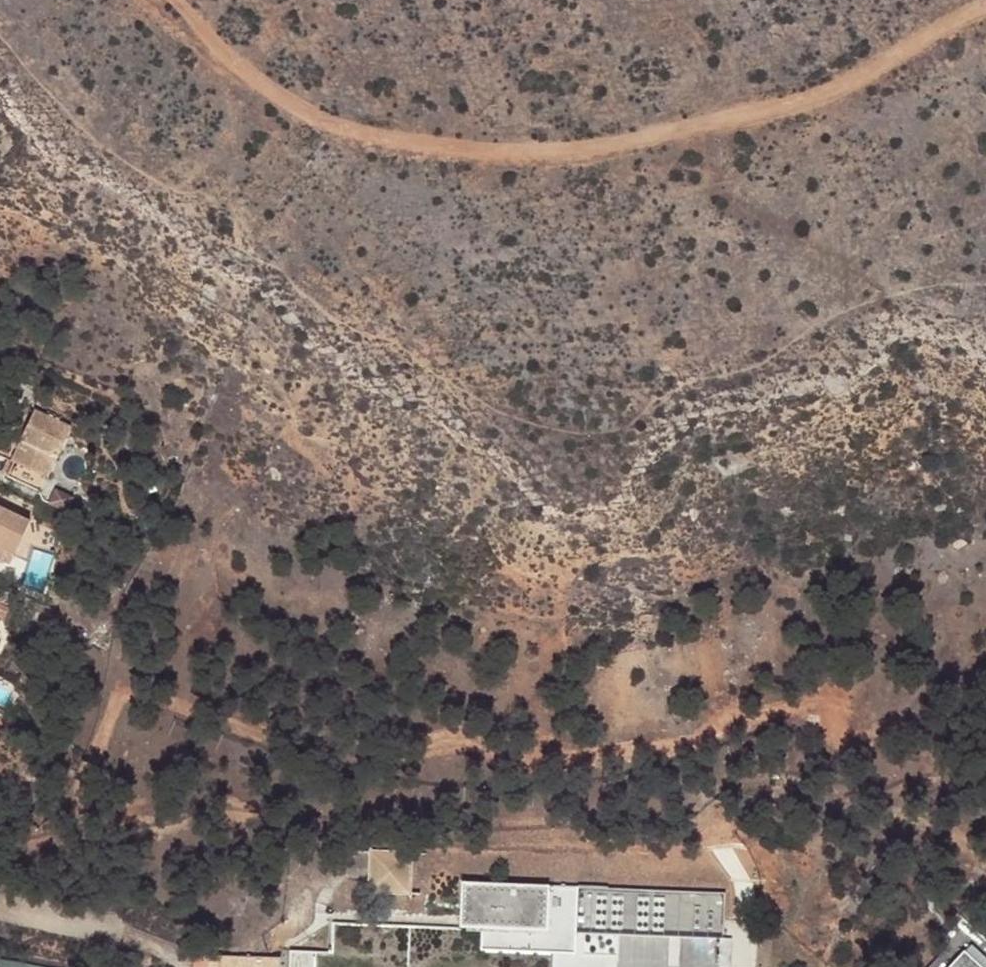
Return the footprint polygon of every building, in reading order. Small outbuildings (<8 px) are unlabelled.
[(45,483),(68,433),(31,416),(7,466),(10,467),(3,482),(36,496),(42,482),(45,483)] [(11,562),(27,526),(0,514),(0,557),(11,562)] [(410,892),(412,853),(372,851),(371,890),(410,892)] [(578,886),(462,884),(461,927),(334,925),(334,955),(317,954),(317,966),(721,966),(733,966),(734,935),(722,935),(721,957),(576,954),(555,953),(557,932),(577,932),(578,886)] [(557,932),(555,953),(576,954),(577,932),(557,932)] [(963,953),(950,966),(979,966),(963,953)] [(204,966),(279,966),(279,958),(205,955),(204,966)]
